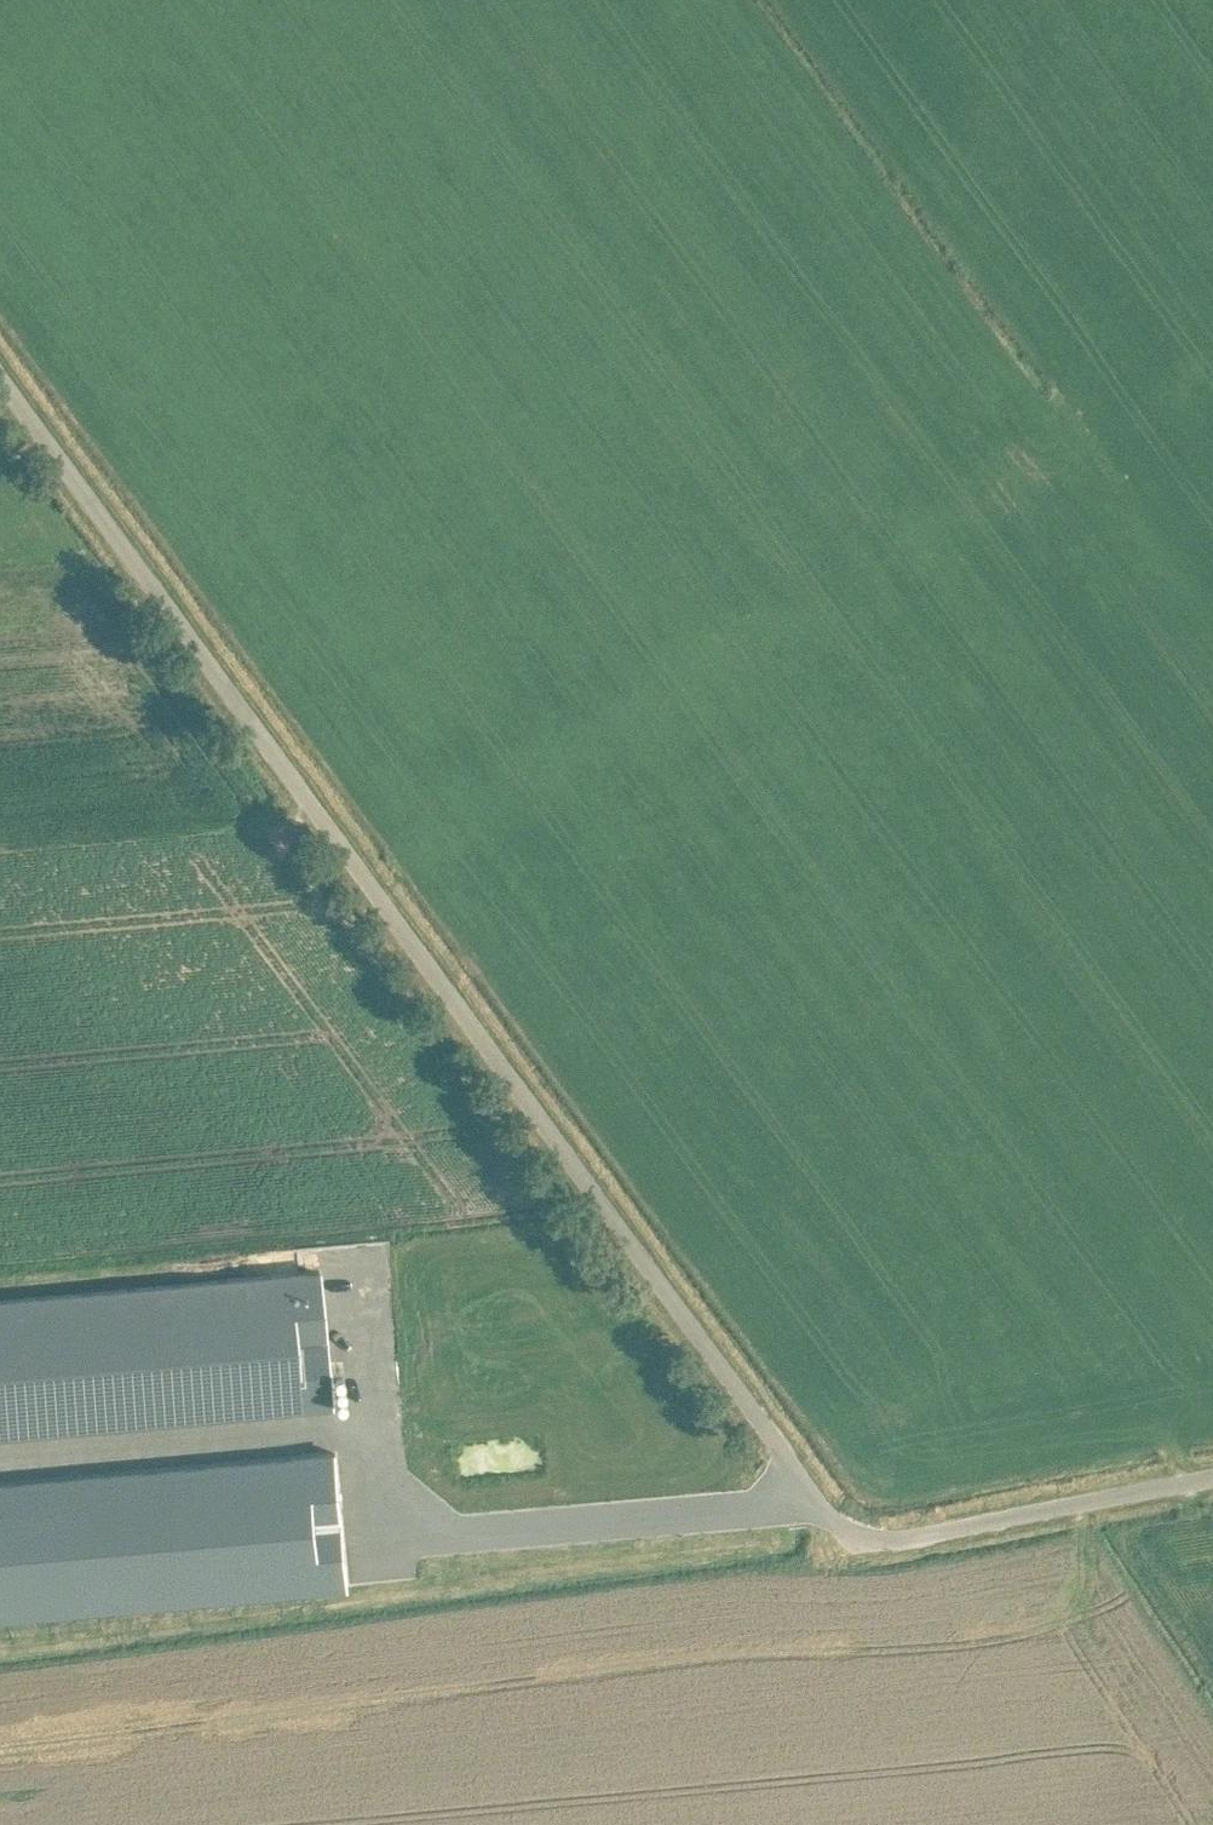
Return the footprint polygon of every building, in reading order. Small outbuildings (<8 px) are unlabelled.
[(332,1402),(320,1270),(0,1299),(0,1433),(332,1402)] [(0,1481),(0,1616),(348,1584),(336,1451),(0,1481)]
